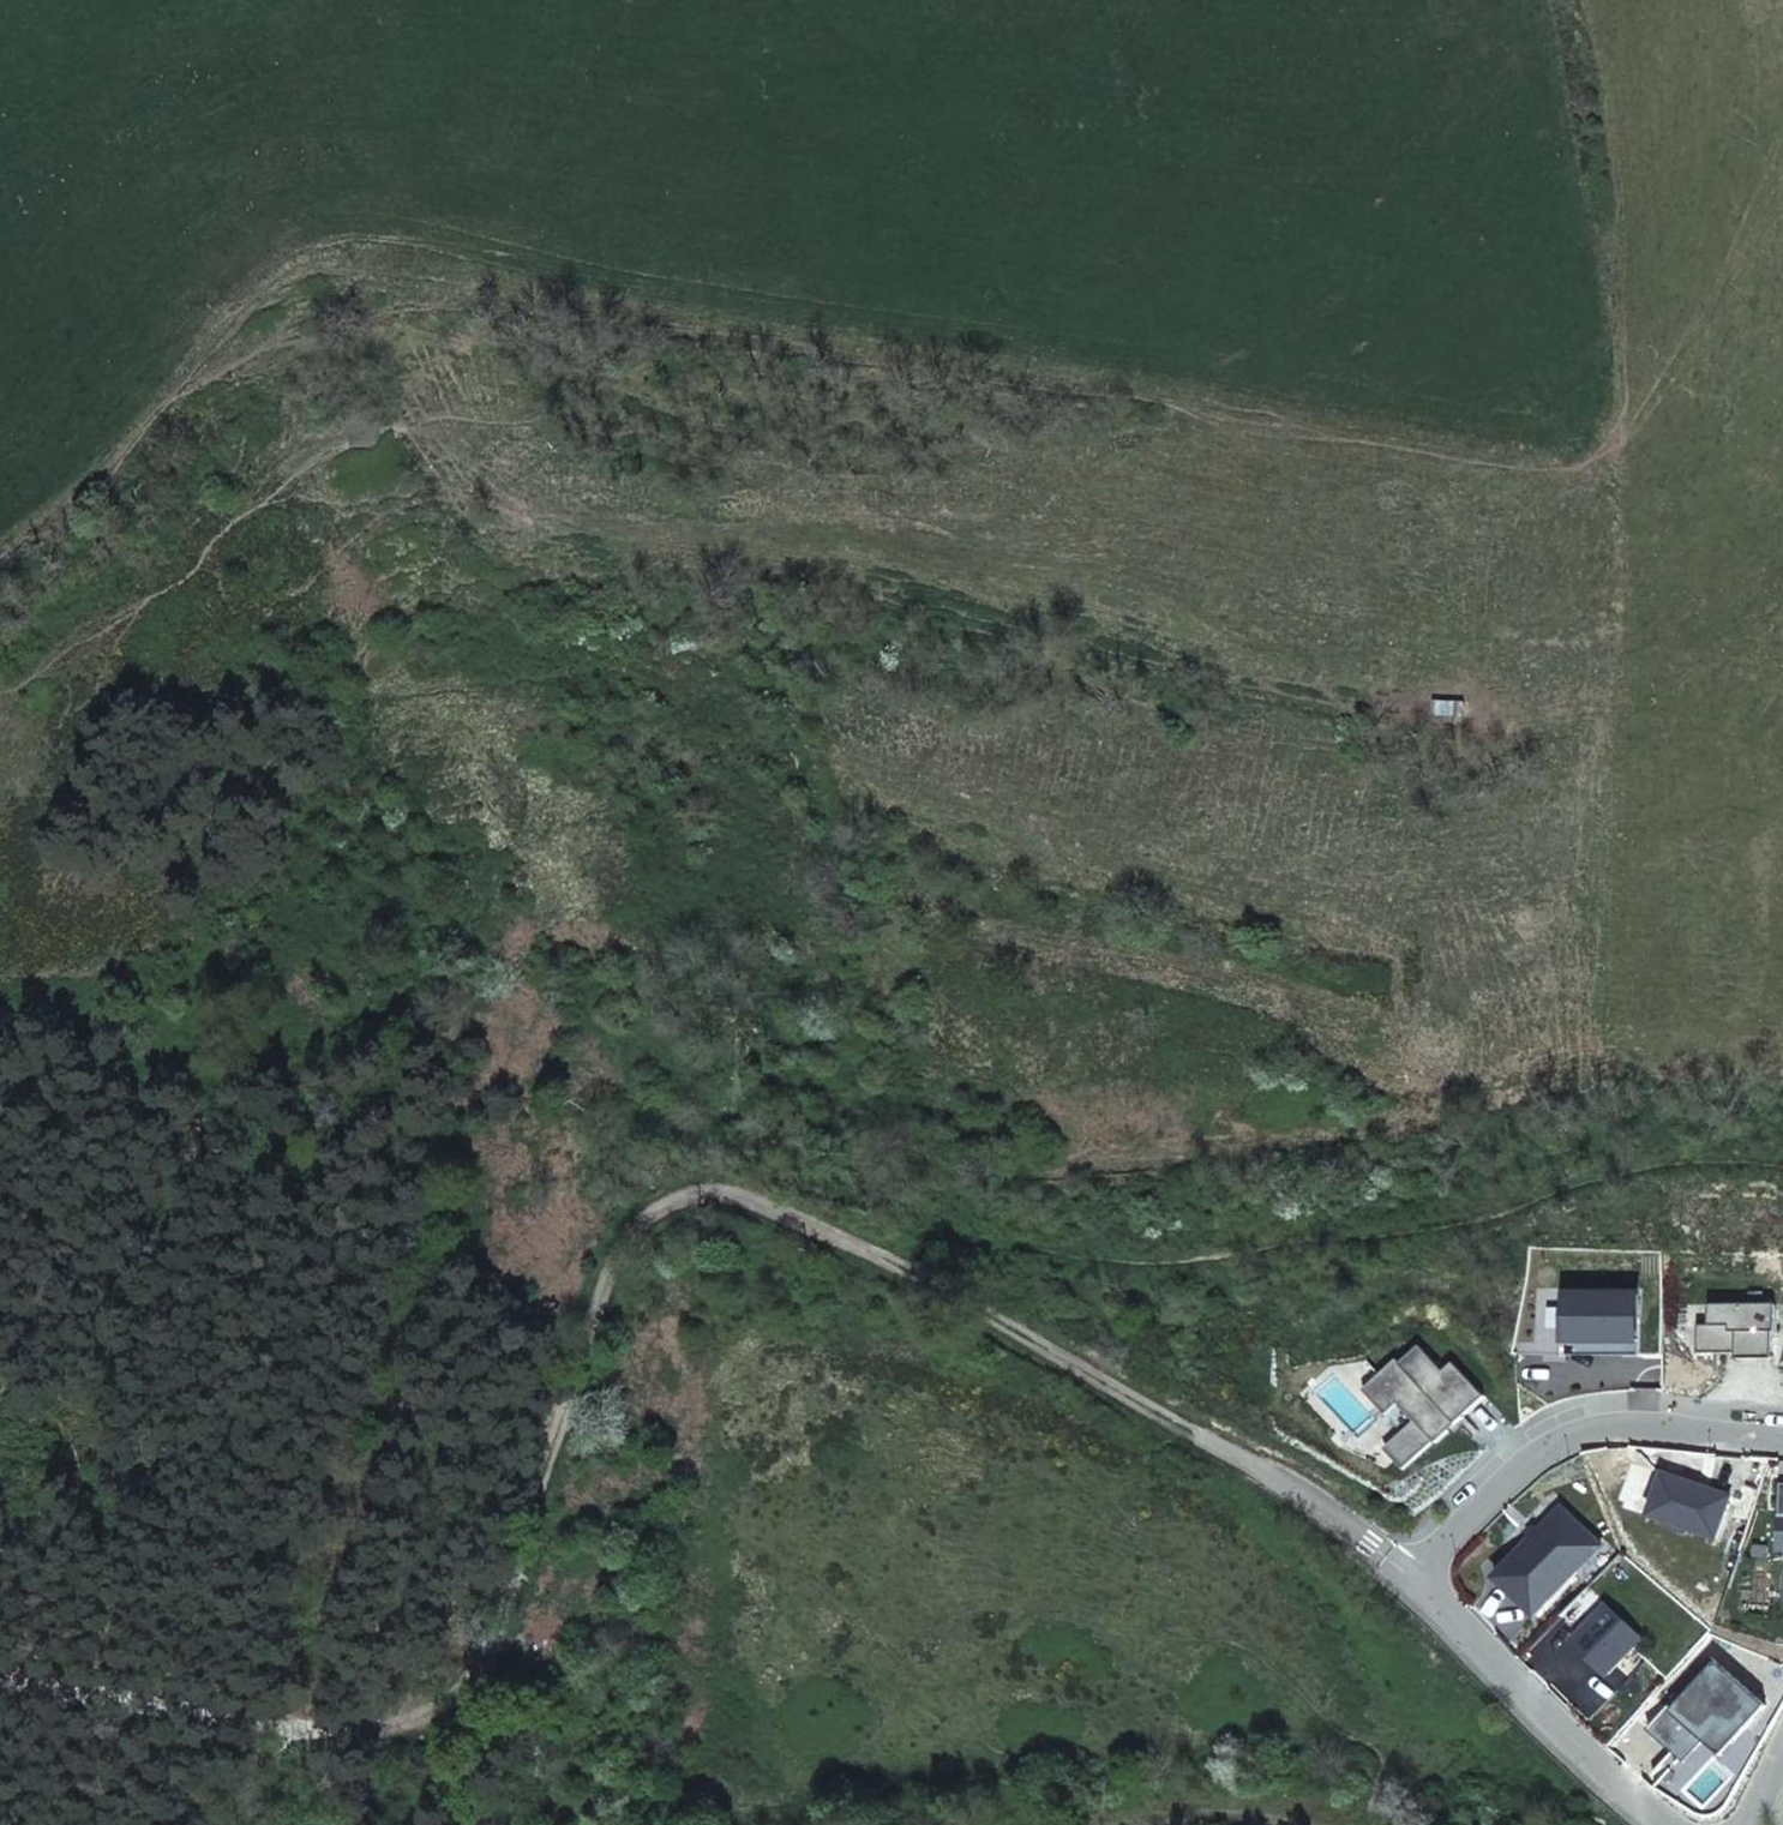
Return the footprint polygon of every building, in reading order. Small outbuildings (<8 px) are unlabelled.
[(1633,1340),(1634,1294),(1562,1294),(1562,1340),(1633,1340)] [(1732,1360),(1768,1360),(1768,1334),(1771,1334),(1771,1306),(1706,1306),(1706,1327),(1695,1327),(1695,1355),(1732,1355),(1732,1360)] [(1633,1340),(1562,1340),(1562,1353),(1633,1353),(1633,1340)] [(1482,1396),(1449,1362),(1440,1369),(1416,1344),(1397,1361),(1393,1357),(1360,1388),(1384,1413),(1395,1402),(1412,1419),(1382,1448),(1402,1469),(1432,1440),(1433,1442),(1482,1396)] [(1729,1495),(1661,1472),(1646,1515),(1714,1538),(1729,1495)] [(1597,1543),(1558,1505),(1492,1574),(1531,1612),(1597,1543)] [(1639,1638),(1586,1587),(1575,1598),(1581,1604),(1566,1620),(1579,1633),(1571,1641),(1605,1673),(1639,1638)] [(1644,1729),(1678,1758),(1708,1724),(1730,1743),(1763,1705),(1707,1656),(1644,1729)] [(1708,1724),(1678,1758),(1682,1762),(1701,1740),(1719,1755),(1730,1743),(1708,1724)]
